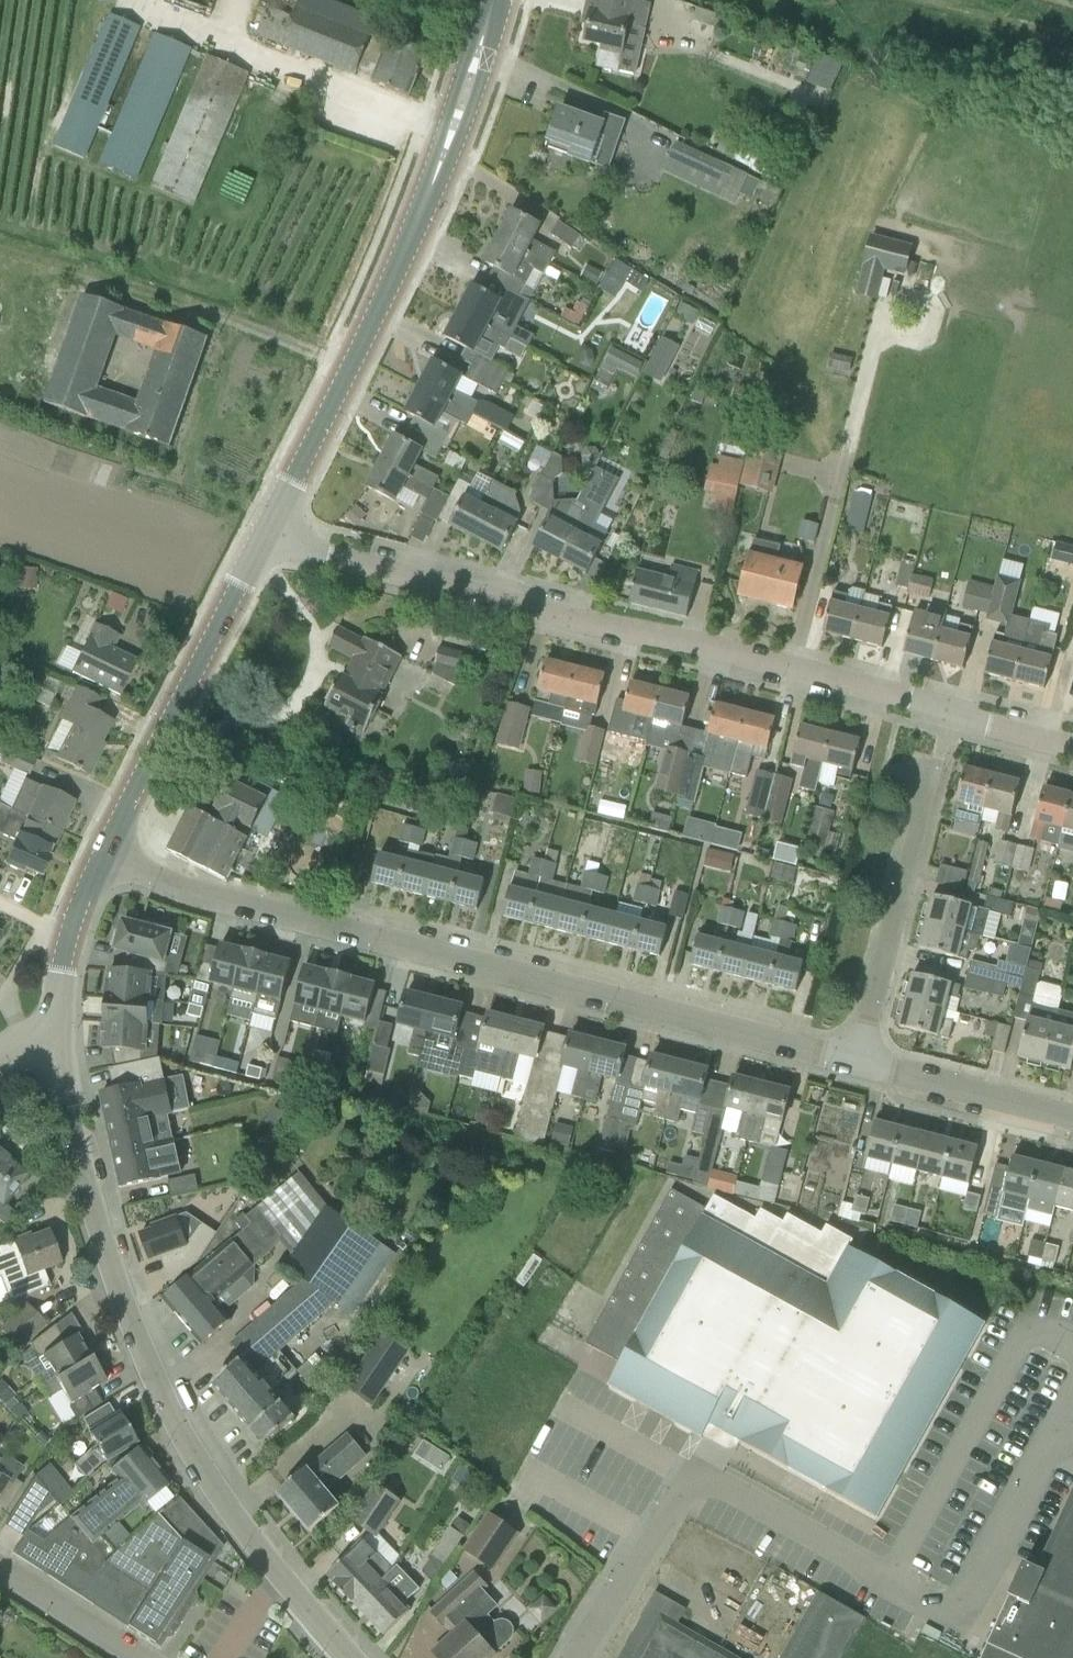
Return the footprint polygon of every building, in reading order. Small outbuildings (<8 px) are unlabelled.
[(409,98),(421,70),(425,69),(428,62),(425,58),(427,54),(390,39),(385,37),(390,25),(327,0),(271,0),(257,38),(356,77),(358,72),(374,79),(373,83),(409,98)] [(624,0),(588,0),(587,7),(591,14),(585,41),(603,46),(601,53),(600,52),(597,69),(619,74),(623,54),(629,27),(645,31),(651,6),(624,0)] [(692,22),(716,31),(722,24),(723,18),(697,9),(692,22)] [(111,16),(55,148),(84,160),(140,28),(111,16)] [(156,35),(101,164),(137,180),(192,50),(156,35)] [(208,57),(153,188),(194,205),(249,74),(208,57)] [(561,110),(549,142),(575,151),(572,158),(590,164),(604,126),(561,110)] [(733,137),(724,155),(734,160),(739,150),(743,142),(733,137)] [(735,169),(711,158),(676,143),(669,160),(728,186),(735,169)] [(499,238),(552,266),(557,255),(535,244),(543,227),(513,212),(499,238)] [(573,250),(582,237),(559,222),(550,235),(573,250)] [(856,298),(876,304),(885,271),(905,277),(913,246),(871,235),(863,265),(864,266),(856,298)] [(522,297),(531,302),(544,276),(546,277),(552,266),(499,238),(486,264),(495,268),(489,280),(522,297)] [(617,259),(609,273),(628,285),(642,294),(650,280),(617,259)] [(603,274),(592,269),(586,281),(596,287),(603,274)] [(474,287),(460,312),(512,339),(529,348),(534,338),(508,324),(522,297),(489,280),(483,292),(474,287)] [(208,340),(83,296),(45,404),(170,448),(170,447),(171,447),(172,445),(171,445),(207,342),(208,342),(208,340)] [(581,305),(578,303),(573,313),(565,308),(560,317),(581,328),(590,309),(589,309),(592,304),(584,300),(581,305)] [(700,314),(682,304),(675,317),(693,327),(700,314)] [(506,351),(512,339),(460,312),(447,339),(475,354),(478,355),(493,363),(500,348),(506,351)] [(637,332),(629,352),(648,360),(656,339),(637,332)] [(680,348),(663,339),(644,375),(661,384),(680,348)] [(619,369),(628,373),(634,360),(612,349),(605,362),(619,369)] [(504,383),(510,371),(493,363),(478,355),(473,367),(504,383)] [(434,362),(421,388),(473,415),(479,404),(457,392),(464,378),(434,362)] [(473,367),(465,380),(497,396),(504,383),(473,367)] [(606,392),(615,375),(602,368),(593,385),(606,392)] [(416,418),(410,429),(444,447),(451,435),(439,429),(446,414),(467,426),(473,415),(421,388),(407,414),(416,418)] [(395,437),(382,462),(435,490),(440,479),(418,468),(425,454),(437,460),(444,447),(410,429),(403,441),(395,437)] [(750,445),(740,486),(774,495),(784,454),(750,445)] [(542,477),(554,483),(554,482),(564,474),(563,458),(553,454),(542,477)] [(705,493),(736,499),(745,463),(720,457),(718,467),(710,465),(705,493)] [(562,561),(587,574),(602,547),(601,547),(608,533),(597,520),(621,472),(600,461),(577,502),(577,503),(589,510),(562,561)] [(435,490),(382,462),(368,489),(395,503),(396,501),(400,503),(406,490),(427,501),(421,514),(437,523),(439,519),(440,520),(451,499),(435,490)] [(451,499),(440,520),(478,540),(505,488),(494,482),(491,488),(475,480),(464,474),(451,499)] [(541,508),(554,483),(542,477),(541,477),(533,491),(532,497),(534,503),(539,507),(541,508)] [(478,540),(503,553),(517,526),(519,522),(520,520),(521,513),(521,512),(510,506),(516,494),(505,488),(478,540)] [(855,493),(850,510),(869,515),(873,498),(872,497),(856,493),(855,493)] [(549,520),(535,547),(562,561),(589,510),(577,503),(577,502),(575,501),(554,502),(546,519),(549,520)] [(345,518),(356,529),(367,517),(356,507),(345,518)] [(799,523),(797,537),(813,539),(814,524),(799,523)] [(772,605),(793,610),(803,569),(777,563),(781,547),(755,540),(740,597),(742,597),(743,592),(773,600),(772,605)] [(1057,543),(1057,545),(1052,561),(1072,566),(1072,548),(1057,543)] [(897,589),(909,592),(913,576),(919,550),(909,548),(906,562),(904,562),(897,589)] [(629,604),(687,618),(699,574),(673,567),(669,581),(639,572),(629,604)] [(14,569),(13,589),(37,590),(37,570),(14,569)] [(934,581),(913,576),(909,592),(908,596),(929,601),(934,581)] [(995,590),(989,614),(988,620),(1009,626),(1020,584),(998,578),(995,590)] [(963,608),(989,614),(995,590),(969,583),(963,608)] [(833,594),(823,633),(853,641),(866,591),(854,588),(849,592),(847,597),(833,594)] [(877,616),(862,612),(867,592),(866,591),(853,641),(883,648),(894,609),(879,606),(877,616)] [(111,594),(104,610),(120,617),(126,600),(111,594)] [(934,661),(944,622),(914,615),(904,654),(934,661)] [(964,669),(974,629),(944,622),(934,661),(964,669)] [(1045,690),(1058,638),(1049,636),(1051,627),(1030,622),(1023,651),(1015,682),(1045,690)] [(71,672),(120,696),(120,695),(136,663),(137,662),(113,650),(119,636),(95,624),(71,672)] [(329,702),(326,707),(350,719),(347,725),(365,735),(384,698),(381,697),(402,658),(389,651),(394,642),(384,636),(379,646),(366,639),(365,643),(340,630),(338,629),(329,646),(356,659),(346,679),(342,676),(333,694),(330,693),(326,701),(329,702)] [(985,675),(1015,682),(1023,651),(1007,647),(1009,638),(995,635),(985,675)] [(435,663),(463,670),(467,654),(439,647),(435,663)] [(536,701),(565,709),(576,669),(546,662),(536,701)] [(565,709),(581,713),(594,717),(606,677),(576,669),(565,709)] [(639,717),(654,721),(662,691),(631,683),(621,724),(636,727),(639,717)] [(93,714),(99,701),(77,690),(76,691),(66,686),(60,698),(70,703),(61,721),(71,726),(56,756),(46,751),(45,753),(75,768),(74,770),(79,772),(79,771),(88,775),(98,755),(96,754),(111,723),(93,714)] [(678,752),(691,699),(662,691),(654,721),(648,747),(666,752),(667,749),(678,752)] [(499,745),(519,751),(529,710),(508,705),(499,745)] [(740,742),(747,713),(716,705),(705,745),(715,747),(709,768),(731,774),(735,760),(740,742)] [(747,778),(753,757),(766,761),(776,721),(747,713),(740,742),(735,760),(731,774),(747,778)] [(792,768),(804,771),(799,789),(817,794),(820,784),(822,775),(832,735),(801,727),(792,768)] [(578,762),(594,766),(603,732),(587,728),(578,762)] [(834,788),(836,779),(851,783),(861,742),(832,735),(822,775),(820,784),(834,788)] [(6,748),(6,749),(0,746),(0,763),(28,776),(34,761),(6,748)] [(666,752),(655,792),(678,798),(689,755),(678,752),(667,749),(666,752)] [(694,804),(706,759),(690,755),(678,800),(694,804)] [(966,814),(982,818),(985,807),(993,776),(965,769),(952,820),(964,822),(966,814)] [(748,806),(765,811),(774,776),(757,771),(748,806)] [(794,780),(775,775),(763,821),(782,826),(794,780)] [(993,776),(985,807),(1001,812),(996,830),(1008,833),(1021,783),(993,776)] [(542,781),(526,780),(524,794),(541,796),(542,781)] [(61,833),(75,803),(42,788),(24,781),(11,810),(61,833)] [(1047,824),(1064,829),(1072,796),(1044,789),(1030,839),(1042,842),(1047,824)] [(517,800),(498,794),(493,813),(512,819),(517,800)] [(1064,829),(1058,851),(1072,855),(1072,797),(1072,796),(1064,829)] [(802,845),(826,851),(835,812),(811,806),(802,845)] [(227,882),(228,880),(248,838),(210,819),(190,809),(169,852),(227,882)] [(4,826),(0,834),(0,835),(15,842),(10,852),(5,863),(4,866),(22,874),(24,870),(41,878),(61,833),(11,810),(4,826)] [(685,817),(680,836),(736,851),(741,832),(685,817)] [(399,842),(410,845),(415,828),(403,825),(399,842)] [(466,841),(469,828),(458,825),(455,839),(466,841)] [(415,828),(410,845),(422,847),(423,848),(426,831),(415,828)] [(434,858),(424,897),(451,904),(458,876),(462,858),(466,841),(455,839),(449,858),(435,855),(434,858)] [(479,845),(466,841),(462,858),(475,862),(479,845)] [(974,861),(974,863),(969,883),(982,885),(983,879),(981,879),(984,866),(984,864),(985,864),(990,845),(979,842),(974,861)] [(1010,869),(1015,845),(1001,842),(996,865),(1010,869)] [(801,850),(778,844),(773,861),(797,867),(801,850)] [(1029,873),(1034,850),(1022,847),(1016,869),(1029,873)] [(557,865),(560,853),(548,850),(545,862),(557,865)] [(715,870),(720,853),(707,850),(703,867),(715,870)] [(424,897),(434,858),(409,852),(406,863),(399,890),(424,897)] [(372,884),(399,890),(406,863),(380,856),(372,884)] [(545,862),(533,860),(530,876),(541,879),(541,878),(545,862)] [(552,882),(557,865),(545,862),(541,878),(541,879),(552,882)] [(797,869),(774,863),(771,878),(793,884),(797,869)] [(964,892),(966,882),(969,872),(941,865),(936,885),(964,892)] [(589,909),(593,892),(597,876),(585,873),(581,888),(567,885),(563,901),(556,931),(582,937),(589,909)] [(637,885),(649,888),(651,881),(652,878),(640,875),(638,883),(637,885)] [(451,904),(478,911),(485,883),(458,876),(451,904)] [(606,895),(609,878),(609,879),(597,876),(593,892),(606,895)] [(969,883),(967,891),(975,893),(977,885),(969,883)] [(637,885),(633,902),(645,905),(649,888),(637,885)] [(511,888),(503,917),(529,924),(537,894),(511,888)] [(649,888),(645,905),(657,908),(661,891),(649,888)] [(682,920),(689,896),(676,892),(669,917),(682,920)] [(537,894),(529,924),(556,931),(563,901),(537,894)] [(985,910),(972,907),(933,896),(927,922),(981,937),(984,937),(990,913),(1010,918),(1014,904),(998,900),(990,898),(988,897),(985,910)] [(722,907),(728,909),(730,902),(730,901),(724,899),(722,907)] [(718,924),(730,927),(734,910),(722,907),(718,924)] [(1027,908),(1024,920),(1039,923),(1041,912),(1027,908)] [(615,915),(589,909),(582,937),(608,944),(615,915)] [(742,930),(745,913),(734,910),(730,927),(742,930)] [(608,944),(634,951),(642,922),(615,915),(608,944)] [(786,923),(774,920),(769,937),(772,938),(782,940),(786,923)] [(137,956),(136,973),(151,974),(167,977),(171,962),(165,960),(171,934),(169,933),(170,929),(148,923),(147,928),(123,922),(120,934),(116,933),(112,946),(117,947),(116,950),(137,956)] [(634,951),(660,958),(667,929),(642,922),(634,951)] [(981,937),(927,922),(920,949),(959,960),(960,959),(967,961),(970,951),(973,952),(977,950),(981,937)] [(798,926),(786,923),(782,940),(778,957),(770,986),(797,993),(804,964),(790,960),(798,926)] [(691,966),(718,972),(725,944),(699,937),(691,966)] [(718,972),(744,979),(751,951),(725,944),(718,972)] [(1011,944),(1006,963),(1028,969),(1030,961),(1032,949),(1011,944)] [(245,952),(221,946),(215,966),(211,985),(234,991),(245,952)] [(232,1000),(255,1006),(267,958),(268,956),(245,950),(245,952),(234,991),(232,1000)] [(770,986),(778,957),(751,951),(744,979),(770,986)] [(267,958),(255,1006),(253,1015),(277,1021),(291,964),(267,958)] [(1029,1022),(1019,1058),(1045,1065),(1059,1011),(1063,993),(1061,989),(1041,984),(1038,987),(1043,965),(1030,961),(1028,969),(1027,970),(1022,989),(1015,1018),(1029,1022)] [(209,993),(211,985),(215,966),(201,962),(194,990),(209,993)] [(972,962),(968,975),(1000,983),(1022,989),(1027,970),(1028,969),(1006,963),(999,962),(997,969),(972,962)] [(315,1028),(329,974),(305,968),(291,1022),(315,1028)] [(151,974),(136,973),(110,971),(108,997),(149,1000),(151,974)] [(341,1020),(352,980),(352,978),(330,972),(329,974),(315,1028),(338,1034),(341,1020)] [(962,987),(913,975),(907,1000),(946,1010),(949,997),(959,999),(962,987)] [(965,989),(996,997),(1000,983),(968,975),(965,989)] [(352,980),(341,1020),(365,1026),(376,986),(352,980)] [(420,1057),(435,1001),(406,994),(398,1024),(415,1028),(408,1054),(420,1057)] [(149,1000),(108,997),(107,997),(105,1023),(106,1023),(147,1026),(148,1026),(148,1025),(163,1026),(165,1003),(150,1002),(150,1000),(149,1000)] [(946,1010),(907,1000),(900,1028),(949,1040),(953,1024),(943,1021),(946,1010)] [(460,1076),(475,1016),(462,1013),(463,1009),(435,1001),(420,1057),(432,1060),(433,1058),(447,1062),(444,1072),(460,1076)] [(204,1008),(190,1005),(187,1016),(201,1019),(204,1008)] [(1071,1072),(1072,1065),(1072,1014),(1059,1011),(1045,1065),(1071,1072)] [(476,1068),(491,1072),(490,1075),(502,1079),(517,1022),(488,1015),(487,1019),(475,1016),(460,1076),(473,1080),(476,1068)] [(537,1059),(545,1029),(517,1022),(502,1079),(528,1085),(514,1138),(529,1142),(548,1067),(533,1063),(535,1058),(537,1059)] [(992,1051),(992,1052),(1005,1055),(1011,1028),(988,1022),(985,1036),(994,1038),(991,1051),(992,1051)] [(147,1026),(106,1023),(104,1049),(112,1049),(116,1069),(145,1062),(145,1052),(148,1026),(147,1026)] [(584,1100),(598,1043),(570,1036),(562,1066),(578,1070),(571,1097),(584,1100)] [(618,1080),(627,1050),(598,1043),(584,1100),(596,1103),(603,1076),(618,1080)] [(385,1076),(391,1051),(374,1046),(367,1072),(385,1076)] [(158,1059),(159,1053),(145,1052),(145,1062),(158,1059)] [(200,1065),(214,1069),(217,1058),(203,1054),(200,1065)] [(273,1081),(293,1087),(300,1063),(280,1057),(273,1081)] [(654,1119),(666,1122),(681,1064),(652,1057),(645,1086),(646,1087),(645,1092),(631,1088),(622,1124),(636,1127),(643,1102),(658,1105),(654,1119)] [(231,1062),(217,1058),(214,1069),(228,1072),(231,1062)] [(172,1114),(161,1059),(158,1059),(145,1062),(116,1069),(110,1070),(110,1071),(111,1071),(115,1091),(102,1094),(108,1122),(148,1113),(149,1119),(168,1115),(172,1114)] [(701,1101),(709,1071),(681,1064),(666,1122),(678,1125),(681,1110),(696,1114),(692,1132),(706,1136),(713,1109),(698,1106),(700,1101),(701,1101)] [(263,1069),(249,1066),(246,1077),(260,1081),(263,1069)] [(311,1078),(325,1082),(328,1071),(314,1067),(311,1078)] [(544,1145),(563,1071),(548,1067),(529,1142),(544,1145)] [(342,1074),(328,1071),(325,1082),(339,1085),(342,1074)] [(735,1139),(748,1143),(762,1085),(734,1078),(727,1108),(729,1108),(727,1113),(713,1109),(706,1136),(697,1170),(694,1181),(694,1184),(708,1187),(713,1171),(723,1132),(736,1134),(735,1139)] [(622,1124),(631,1088),(616,1084),(608,1118),(606,1117),(599,1150),(615,1154),(616,1149),(622,1124)] [(791,1093),(762,1085),(748,1143),(761,1146),(764,1133),(779,1137),(791,1093)] [(278,1123),(284,1115),(284,1114),(275,1108),(269,1117),(278,1123)] [(474,1124),(488,1128),(492,1111),(479,1108),(474,1124)] [(148,1113),(108,1122),(116,1159),(138,1155),(137,1149),(155,1145),(174,1141),(170,1124),(168,1115),(149,1119),(148,1113)] [(892,1166),(901,1129),(877,1123),(875,1122),(866,1159),(891,1166),(892,1166)] [(927,1136),(901,1129),(892,1166),(917,1172),(918,1173),(927,1136)] [(570,1148),(572,1138),(554,1134),(551,1144),(570,1148)] [(953,1143),(927,1136),(918,1173),(944,1179),(953,1143)] [(174,1141),(155,1145),(137,1149),(138,1155),(116,1159),(122,1187),(161,1179),(160,1178),(181,1174),(174,1141)] [(977,1149),(953,1143),(944,1179),(969,1186),(979,1149),(977,1148),(977,1149)] [(788,1152),(776,1149),(771,1147),(771,1148),(762,1184),(779,1188),(780,1187),(788,1152)] [(3,1226),(13,1214),(3,1206),(27,1176),(8,1161),(10,1159),(9,1158),(7,1160),(0,1154),(0,1224),(3,1226)] [(1015,1158),(1013,1158),(1004,1192),(990,1188),(984,1214),(998,1218),(1001,1209),(1026,1215),(1030,1200),(1039,1165),(1015,1159),(1015,1158)] [(667,1174),(694,1181),(697,1170),(669,1163),(667,1174)] [(1055,1207),(1056,1207),(1065,1172),(1039,1165),(1030,1200),(1026,1215),(1026,1216),(1028,1211),(1053,1217),(1055,1207)] [(1072,1211),(1072,1174),(1065,1172),(1056,1207),(1072,1211)] [(185,1193),(182,1179),(168,1182),(171,1196),(185,1193)] [(711,1426),(877,1519),(986,1324),(850,1249),(854,1242),(827,1227),(823,1234),(788,1215),(784,1223),(762,1210),(756,1219),(715,1196),(707,1210),(672,1190),(586,1345),(621,1364),(609,1387),(703,1438),(704,1437),(711,1426)] [(962,1210),(977,1213),(981,1198),(967,1194),(962,1210)] [(871,1199),(856,1196),(854,1206),(843,1203),(840,1216),(851,1219),(851,1221),(859,1223),(861,1215),(867,1216),(871,1199)] [(334,1302),(339,1306),(382,1245),(327,1206),(283,1268),(304,1282),(334,1302)] [(904,1225),(908,1209),(894,1206),(890,1222),(904,1225)] [(234,1240),(256,1266),(270,1255),(282,1238),(258,1209),(247,1218),(244,1214),(235,1222),(244,1232),(234,1240)] [(922,1213),(908,1209),(904,1225),(918,1229),(922,1213)] [(199,1263),(218,1235),(202,1224),(191,1239),(185,1241),(177,1218),(152,1227),(153,1230),(141,1235),(150,1260),(160,1256),(171,1286),(199,1263)] [(60,1264),(58,1259),(61,1258),(56,1246),(53,1247),(47,1233),(30,1240),(29,1236),(0,1248),(0,1278),(3,1277),(12,1301),(50,1287),(43,1270),(60,1264)] [(256,1266),(234,1240),(162,1299),(202,1346),(230,1322),(223,1313),(238,1300),(229,1289),(256,1266)] [(1029,1257),(1042,1261),(1046,1244),(1032,1241),(1028,1257),(1029,1257)] [(1042,1261),(1056,1264),(1060,1248),(1046,1244),(1042,1261)] [(271,1393),(297,1372),(278,1351),(334,1302),(304,1282),(232,1345),(243,1359),(240,1362),(241,1362),(216,1383),(213,1385),(213,1386),(215,1389),(225,1399),(224,1400),(226,1402),(227,1401),(250,1429),(264,1446),(265,1446),(266,1446),(269,1444),(268,1444),(296,1421),(271,1393)] [(20,1350),(45,1325),(27,1307),(1,1332),(20,1350)] [(39,1378),(45,1387),(95,1357),(92,1352),(91,1353),(88,1348),(85,1350),(76,1336),(65,1343),(55,1326),(30,1345),(31,1348),(22,1357),(36,1380),(39,1378)] [(344,1388),(373,1407),(412,1351),(384,1331),(344,1388)] [(97,1361),(95,1357),(45,1387),(51,1398),(62,1392),(70,1404),(68,1409),(75,1420),(102,1404),(93,1390),(106,1383),(97,1368),(99,1366),(97,1362),(97,1361)] [(0,1382),(0,1402),(9,1412),(11,1410),(19,1405),(13,1399),(15,1397),(1,1381),(0,1382)] [(21,1404),(19,1405),(11,1410),(19,1421),(28,1415),(21,1404)] [(136,1443),(119,1415),(115,1417),(108,1405),(81,1422),(89,1434),(96,1447),(90,1450),(73,1466),(85,1479),(101,1465),(136,1443)] [(277,1495),(311,1533),(341,1508),(327,1492),(368,1458),(363,1453),(364,1453),(349,1435),(277,1495)] [(424,1441),(415,1455),(442,1472),(451,1458),(424,1441)] [(88,1577),(125,1542),(173,1498),(169,1494),(164,1488),(169,1484),(150,1461),(151,1456),(146,1450),(141,1449),(139,1448),(111,1471),(118,1480),(98,1497),(42,1542),(27,1532),(12,1554),(29,1565),(32,1561),(60,1578),(68,1564),(88,1577)] [(15,1481),(24,1468),(5,1456),(1,1461),(0,1460),(0,1508),(6,1512),(23,1486),(15,1481)] [(479,1479),(463,1467),(453,1481),(469,1493),(479,1479)] [(35,1478),(18,1503),(37,1515),(55,1502),(35,1478)] [(350,1522),(377,1540),(402,1502),(376,1484),(350,1522)] [(59,1506),(72,1496),(64,1486),(51,1497),(55,1502),(58,1506),(59,1507),(59,1506)] [(154,1645),(160,1636),(166,1640),(171,1638),(181,1623),(189,1610),(188,1605),(182,1601),(186,1595),(197,1578),(208,1561),(208,1560),(210,1561),(218,1548),(217,1547),(219,1544),(214,1538),(177,1497),(174,1499),(173,1498),(125,1542),(88,1577),(68,1564),(60,1578),(57,1583),(84,1601),(87,1596),(130,1623),(127,1628),(154,1645)] [(1043,1573),(1025,1565),(982,1657),(1072,1657),(1072,1507),(1043,1573)] [(495,1573),(521,1535),(489,1513),(463,1551),(495,1573)] [(452,1529),(463,1536),(468,1529),(458,1521),(452,1529)] [(452,1529),(452,1528),(432,1557),(444,1566),(464,1537),(463,1536),(452,1529)] [(363,1542),(327,1575),(334,1582),(332,1583),(352,1602),(366,1588),(370,1592),(394,1570),(377,1553),(375,1555),(363,1542)] [(352,1602),(385,1636),(410,1611),(404,1605),(420,1590),(397,1566),(394,1570),(370,1592),(366,1588),(352,1602)] [(451,1571),(439,1582),(448,1590),(459,1580),(451,1571)] [(496,1657),(495,1656),(513,1639),(515,1635),(514,1629),(511,1624),(507,1622),(503,1621),(498,1621),(495,1623),(489,1616),(498,1608),(485,1593),(490,1588),(477,1573),(454,1593),(432,1613),(444,1627),(446,1624),(455,1635),(434,1653),(438,1657),(495,1657),(496,1657)] [(628,1646),(628,1647),(622,1657),(738,1657),(679,1625),(687,1610),(657,1593),(628,1646)] [(867,1620),(819,1593),(782,1657),(844,1657),(867,1620)]
